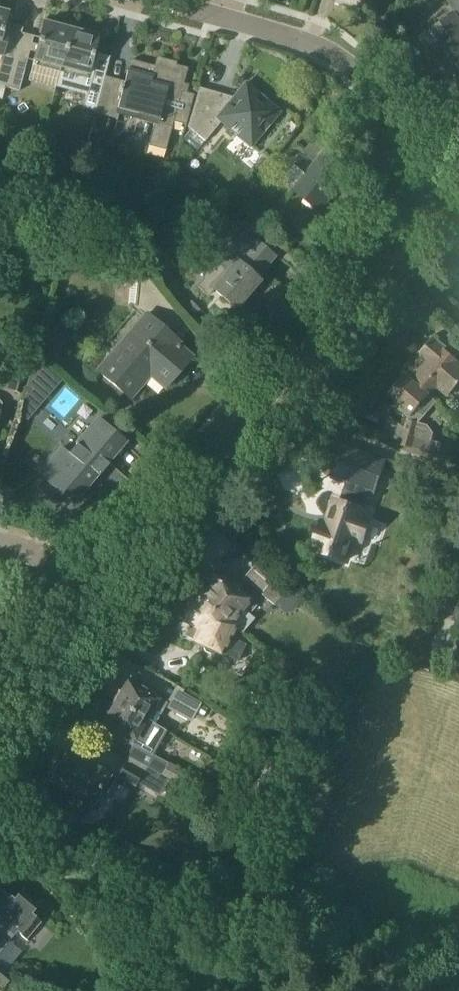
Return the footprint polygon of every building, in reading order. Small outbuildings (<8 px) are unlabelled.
[(4,24),(6,24),(10,10),(0,7),(0,38),(4,24)] [(458,87),(458,18),(455,13),(439,24),(420,37),(432,54),(420,62),(431,78),(439,72),(452,91),(458,87)] [(71,29),(51,24),(52,21),(43,19),(39,33),(41,33),(32,65),(60,72),(71,29)] [(95,111),(105,76),(107,67),(91,63),(95,47),(97,47),(100,34),(91,32),(90,35),(71,29),(60,72),(56,85),(87,93),(83,108),(95,111)] [(15,55),(4,52),(0,66),(0,99),(2,99),(5,87),(6,88),(15,55)] [(15,55),(6,88),(19,91),(28,58),(15,55)] [(156,59),(155,65),(131,59),(124,83),(105,78),(105,76),(95,111),(95,113),(95,114),(96,111),(116,117),(116,119),(117,119),(118,113),(155,123),(149,142),(167,147),(173,122),(186,125),(194,94),(190,93),(191,92),(182,89),(188,68),(156,59)] [(192,129),(183,139),(196,149),(197,151),(222,121),(251,145),(280,110),(245,81),(232,96),(226,104),(197,96),(189,126),(192,129)] [(330,140),(321,132),(305,152),(316,161),(306,173),(295,164),(284,178),(293,186),(319,208),(359,161),(332,138),(330,140)] [(257,281),(259,280),(255,277),(263,267),(264,267),(275,255),(255,238),(240,256),(229,247),(197,285),(208,294),(213,288),(235,307),(251,289),(255,292),(261,285),(257,281)] [(129,399),(149,375),(164,388),(191,357),(177,345),(178,343),(173,338),(185,324),(142,272),(132,271),(128,306),(133,311),(107,341),(116,349),(97,371),(129,399)] [(192,301),(186,306),(195,315),(201,310),(192,301)] [(429,394),(425,391),(434,381),(448,394),(458,381),(458,364),(457,362),(458,360),(445,348),(444,349),(431,338),(420,351),(423,354),(404,375),(428,395),(429,394)] [(32,357),(14,353),(3,389),(22,394),(32,357)] [(432,441),(434,432),(428,425),(419,422),(437,401),(429,394),(428,395),(404,375),(389,392),(404,405),(401,408),(410,415),(406,419),(399,444),(400,445),(429,452),(439,455),(442,443),(432,441)] [(39,472),(45,478),(37,488),(50,499),(59,490),(72,502),(124,442),(98,419),(69,452),(62,446),(39,472)] [(343,446),(332,478),(347,483),(369,491),(375,493),(386,462),(343,446)] [(322,523),(314,546),(319,548),(317,551),(346,561),(355,538),(362,541),(370,518),(363,515),(364,511),(362,510),(369,491),(347,483),(340,502),(335,501),(327,525),(322,523)] [(288,587),(260,563),(243,579),(274,604),(288,587)] [(209,583),(196,598),(232,627),(242,633),(255,618),(241,607),(249,599),(217,572),(213,572),(208,578),(209,583)] [(191,624),(185,638),(204,646),(203,648),(204,652),(211,655),(214,654),(215,651),(219,653),(220,652),(238,661),(246,645),(228,635),(232,627),(196,598),(185,621),(191,624)] [(121,691),(115,701),(155,724),(168,703),(128,681),(123,691),(121,691)] [(191,722),(195,716),(204,700),(185,689),(172,711),(191,722)] [(110,714),(105,724),(122,734),(132,740),(130,744),(133,746),(128,757),(127,757),(146,768),(160,776),(192,794),(199,781),(167,764),(152,755),(166,731),(155,724),(115,701),(110,712),(110,714)] [(89,763),(85,763),(67,753),(51,781),(74,794),(67,805),(82,814),(89,803),(90,804),(99,788),(107,793),(116,778),(89,763)] [(124,763),(117,774),(136,785),(143,774),(124,763)] [(208,786),(201,798),(209,803),(216,791),(208,786)] [(62,845),(53,838),(45,847),(54,855),(62,845)] [(40,902),(23,888),(13,900),(1,890),(0,891),(0,951),(16,932),(29,943),(43,925),(30,914),(40,902)] [(4,987),(11,978),(0,969),(0,984),(4,987)]
